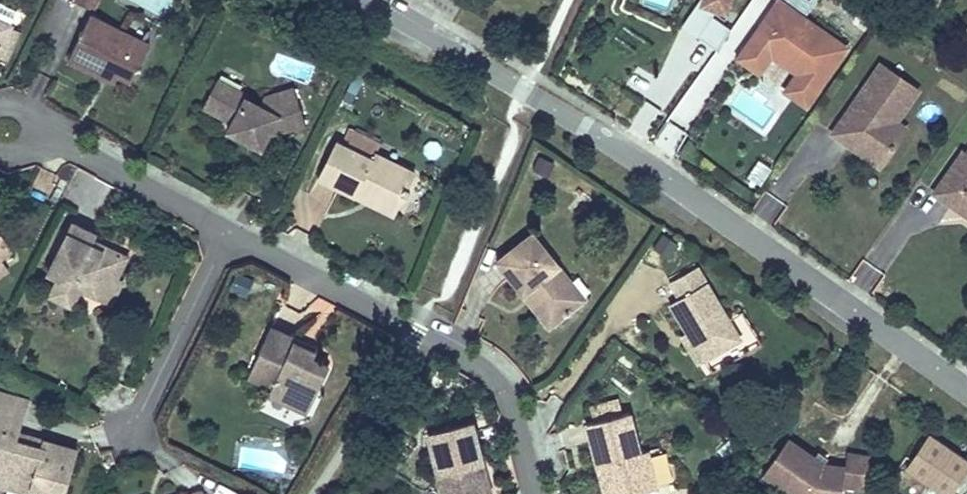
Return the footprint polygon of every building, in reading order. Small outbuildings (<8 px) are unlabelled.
[(94,13),(100,0),(72,0),(71,2),(94,13)] [(701,0),(698,0),(680,25),(697,37),(711,16),(714,13),(698,7),(701,0)] [(698,7),(714,13),(726,17),(732,0),(701,0),(698,7)] [(819,92),(850,47),(781,0),(775,0),(734,59),(758,76),(770,59),(793,75),(819,92)] [(10,29),(12,24),(10,23),(17,10),(0,2),(0,50),(10,29)] [(105,68),(117,74),(131,81),(150,43),(91,14),(68,60),(101,77),(105,68)] [(711,16),(697,37),(716,50),(730,29),(711,16)] [(10,29),(0,50),(0,56),(7,59),(18,32),(10,29)] [(785,85),(790,73),(770,64),(765,76),(785,85)] [(855,135),(886,156),(900,137),(890,130),(895,122),(917,90),(880,64),(863,88),(868,91),(860,102),(856,99),(833,133),(849,144),(855,135)] [(113,82),(117,74),(105,68),(101,77),(113,82)] [(806,110),(819,92),(793,75),(781,92),(806,110)] [(249,132),(265,140),(268,135),(304,124),(293,89),(266,97),(261,106),(246,98),(247,95),(217,79),(202,107),(232,122),(227,131),(244,140),(249,132)] [(863,88),(856,99),(860,102),(868,91),(863,88)] [(645,135),(661,113),(647,103),(630,125),(645,135)] [(905,128),(895,122),(890,130),(900,137),(905,128)] [(350,128),(341,144),(372,159),(375,153),(380,143),(350,128)] [(261,149),(265,140),(249,132),(244,140),(261,149)] [(880,165),(886,156),(855,135),(849,144),(880,165)] [(372,159),(341,144),(335,142),(318,177),(364,199),(366,195),(371,193),(398,207),(404,194),(407,196),(410,190),(407,188),(415,173),(375,153),(372,159)] [(957,159),(965,165),(966,163),(966,156),(966,155),(966,154),(963,152),(957,159)] [(532,168),(548,176),(555,163),(539,155),(532,168)] [(758,159),(745,177),(760,187),(772,169),(758,159)] [(965,165),(957,159),(935,192),(964,213),(966,212),(966,163),(965,165)] [(295,216),(316,228),(336,194),(315,181),(295,216)] [(394,214),(398,207),(371,193),(366,195),(364,199),(394,214)] [(755,214),(774,226),(787,205),(768,194),(755,214)] [(602,207),(601,199),(593,200),(594,208),(602,207)] [(593,211),(583,203),(575,213),(585,221),(593,211)] [(110,276),(117,280),(128,257),(105,245),(102,250),(89,244),(91,239),(94,233),(72,223),(48,273),(58,278),(49,295),(70,306),(78,291),(84,290),(99,298),(110,276)] [(669,258),(679,244),(663,232),(653,246),(669,258)] [(563,288),(570,282),(532,233),(497,262),(523,294),(527,291),(534,300),(530,303),(549,327),(577,305),(563,288)] [(0,235),(0,258),(1,259),(12,252),(0,235)] [(105,245),(91,239),(89,244),(102,250),(105,245)] [(688,333),(704,361),(740,339),(697,266),(670,283),(679,298),(670,304),(688,333)] [(123,283),(117,280),(110,276),(99,298),(113,304),(123,283)] [(584,299),(570,282),(563,288),(577,305),(584,299)] [(523,294),(530,303),(534,300),(527,291),(523,294)] [(745,343),(756,336),(742,314),(732,320),(745,343)] [(311,390),(318,388),(329,365),(313,358),(315,351),(293,341),(295,338),(270,327),(248,377),(272,388),(268,395),(291,405),(296,395),(307,399),(311,390)] [(699,364),(704,361),(688,333),(682,336),(699,364)] [(317,348),(295,338),(293,341),(315,351),(317,348)] [(307,413),(318,388),(311,390),(307,399),(296,395),(291,405),(307,413)] [(22,414),(26,399),(0,391),(0,408),(22,414)] [(613,493),(637,493),(657,489),(647,451),(639,453),(629,412),(622,414),(619,400),(590,407),(593,421),(586,423),(597,465),(605,463),(613,493)] [(0,408),(0,473),(6,475),(3,485),(31,493),(32,488),(54,493),(63,493),(75,449),(44,440),(42,447),(14,440),(16,432),(22,414),(0,408)] [(481,462),(471,422),(425,434),(440,493),(488,493),(489,492),(485,478),(478,473),(475,463),(481,462)] [(44,440),(16,432),(14,440),(42,447),(44,440)] [(930,432),(912,458),(906,454),(899,464),(943,493),(952,493),(966,472),(966,456),(930,432)] [(790,436),(762,474),(790,493),(842,493),(843,488),(866,491),(872,454),(848,450),(846,464),(826,461),(790,436)] [(485,478),(481,462),(475,463),(478,473),(485,478)] [(605,463),(597,465),(604,493),(613,493),(605,463)]
